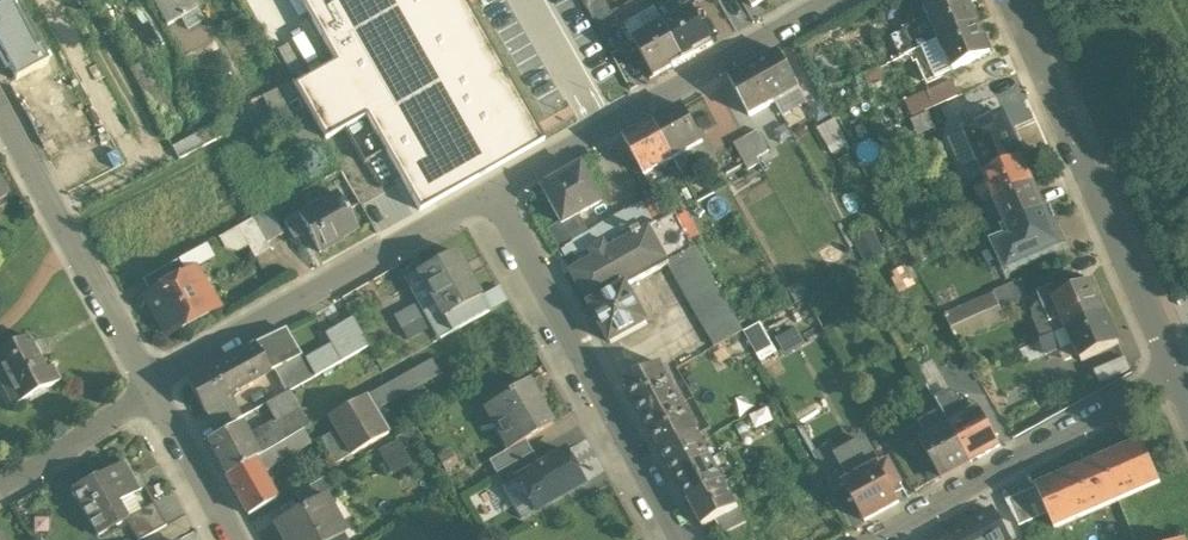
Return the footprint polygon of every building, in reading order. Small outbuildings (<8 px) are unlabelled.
[(48,64),(13,0),(0,0),(0,58),(6,69),(9,68),(16,81),(48,64)] [(166,25),(198,7),(194,0),(152,0),(166,25)] [(545,142),(463,0),(300,0),(336,63),(295,87),(328,145),(367,123),(419,214),(545,142)] [(706,32),(729,19),(718,0),(710,0),(693,9),(706,32)] [(753,8),(768,0),(748,0),(753,8)] [(927,10),(930,16),(941,41),(978,25),(967,0),(951,0),(927,10)] [(587,9),(601,34),(615,25),(601,1),(587,9)] [(635,42),(664,26),(655,9),(626,25),(635,42)] [(693,9),(664,26),(685,63),(696,57),(695,55),(713,45),(706,32),(693,9)] [(914,53),(941,41),(930,16),(903,27),(914,53)] [(978,25),(941,41),(954,72),(992,56),(978,25)] [(664,26),(635,42),(655,78),(673,67),(674,69),(685,63),(664,26)] [(800,88),(780,53),(755,67),(775,102),(800,88)] [(131,67),(163,129),(179,122),(153,72),(148,74),(141,62),(131,67)] [(48,64),(16,81),(52,146),(83,129),(48,64)] [(775,102),(755,67),(730,81),(750,116),(775,102)] [(290,81),(260,96),(268,113),(299,97),(290,81)] [(954,81),(929,92),(935,107),(961,96),(954,81)] [(915,114),(932,107),(926,92),(909,99),(915,114)] [(299,97),(268,113),(279,133),(286,130),(300,154),(324,140),(300,96),(299,97)] [(997,101),(970,113),(975,125),(1003,113),(997,101)] [(703,143),(683,108),(654,124),(674,159),(703,143)] [(1003,117),(966,133),(976,156),(985,175),(1022,159),(1003,117)] [(818,130),(833,156),(849,147),(835,121),(818,130)] [(674,159),(654,124),(625,140),(645,176),(674,159)] [(142,148),(130,127),(119,133),(131,154),(142,148)] [(210,127),(172,147),(178,159),(216,139),(210,127)] [(754,129),(744,135),(755,155),(766,150),(754,129)] [(961,163),(976,156),(966,133),(951,140),(961,163)] [(743,134),(731,141),(746,167),(758,160),(755,155),(744,135),(743,134)] [(703,143),(674,159),(680,171),(681,172),(711,156),(703,143)] [(674,159),(645,176),(651,187),(680,171),(674,159)] [(1022,159),(985,175),(988,182),(996,201),(1033,185),(1022,159)] [(598,203),(578,166),(540,188),(561,224),(580,213),(598,203)] [(326,178),(334,195),(337,194),(347,212),(360,205),(340,170),(326,178)] [(996,201),(988,182),(975,188),(983,206),(996,201)] [(1033,185),(996,201),(1007,225),(1008,227),(1044,211),(1045,211),(1033,185)] [(347,212),(337,194),(334,195),(298,216),(306,230),(320,254),(343,240),(342,239),(357,231),(347,212)] [(658,195),(644,203),(655,225),(670,216),(658,195)] [(996,201),(983,206),(994,231),(1007,225),(996,201)] [(571,243),(579,256),(605,241),(610,250),(634,236),(632,233),(640,228),(642,232),(655,225),(644,203),(591,232),(571,243)] [(253,220),(266,244),(284,234),(269,210),(253,220)] [(1008,227),(1007,227),(1013,241),(998,247),(1008,270),(1061,247),(1051,223),(1050,224),(1045,211),(1044,211),(1008,227)] [(561,224),(571,243),(591,232),(580,213),(561,224)] [(610,250),(570,272),(589,306),(590,305),(590,306),(627,286),(667,264),(696,249),(676,213),(670,216),(655,225),(642,232),(634,236),(610,250)] [(252,251),(266,244),(253,220),(239,229),(252,251)] [(247,245),(238,229),(221,238),(225,246),(239,249),(247,245)] [(579,256),(565,263),(570,272),(610,250),(605,241),(579,256)] [(696,249),(667,264),(715,348),(743,332),(696,249)] [(480,299),(454,252),(417,273),(443,320),(480,299)] [(179,259),(142,280),(149,294),(187,273),(179,259)] [(149,294),(145,297),(167,336),(210,312),(200,295),(206,291),(194,269),(187,273),(149,294)] [(438,336),(449,329),(443,320),(417,273),(405,279),(420,305),(418,306),(424,316),(426,315),(432,325),(438,336)] [(1019,278),(993,289),(994,291),(1002,308),(1028,297),(1019,278)] [(1054,300),(1070,293),(1065,282),(1035,295),(1039,304),(1036,307),(1033,310),(1032,314),(1032,318),(1032,321),(1041,342),(1068,331),(1054,300)] [(1070,293),(1054,300),(1068,331),(1105,314),(1092,284),(1070,293)] [(627,286),(590,306),(611,344),(648,324),(627,286)] [(1002,308),(994,291),(942,314),(957,339),(1006,318),(1002,308)] [(480,299),(443,320),(449,329),(486,308),(480,299)] [(402,329),(424,316),(418,306),(396,318),(402,329)] [(1105,314),(1068,331),(1078,354),(1081,361),(1119,345),(1105,314)] [(407,339),(432,325),(426,315),(424,316),(402,329),(407,339)] [(329,340),(341,361),(368,346),(352,318),(325,333),(329,340)] [(285,331),(256,348),(270,373),(275,370),(299,356),(285,331)] [(1078,354),(1068,331),(1041,342),(1039,343),(1046,359),(1059,353),(1062,361),(1078,354)] [(27,337),(0,351),(0,369),(1,368),(20,403),(59,382),(52,367),(45,370),(27,337)] [(329,340),(303,354),(315,375),(341,361),(329,340)] [(256,348),(189,384),(205,413),(226,401),(224,397),(230,395),(270,373),(256,348)] [(299,356),(275,370),(287,391),(315,375),(303,354),(299,356)] [(1126,357),(1096,370),(1101,383),(1132,370),(1126,357)] [(432,359),(366,396),(375,410),(440,374),(432,359)] [(698,434),(661,365),(624,385),(662,454),(697,435),(698,434)] [(526,384),(507,394),(508,395),(486,408),(496,426),(503,422),(516,446),(526,440),(550,427),(526,384)] [(264,429),(246,438),(256,459),(257,459),(303,431),(317,422),(298,390),(256,415),(264,429)] [(940,409),(950,427),(965,419),(950,393),(936,401),(940,409)] [(226,401),(205,413),(214,430),(241,416),(230,395),(224,397),(226,401)] [(366,396),(328,417),(336,432),(321,440),(335,465),(388,434),(375,410),(366,396)] [(928,439),(950,427),(940,409),(918,421),(928,439)] [(965,419),(950,427),(971,464),(1000,448),(980,410),(965,419)] [(246,438),(238,424),(207,442),(225,476),(256,459),(246,438)] [(928,439),(921,443),(931,461),(942,481),(971,464),(950,427),(928,439)] [(257,459),(254,461),(257,465),(259,470),(264,469),(309,442),(303,431),(257,459)] [(697,435),(662,454),(676,479),(711,460),(697,435)] [(516,446),(489,461),(496,473),(533,453),(526,440),(516,446)] [(838,457),(837,457),(850,481),(844,484),(845,486),(846,489),(847,489),(866,522),(900,504),(893,491),(902,486),(889,463),(880,468),(879,466),(879,465),(865,441),(838,457)] [(398,442),(380,452),(389,469),(408,460),(398,442)] [(1083,468),(1037,487),(1037,488),(1048,515),(1054,530),(1160,484),(1142,442),(1095,462),(1083,467),(1083,468)] [(931,461),(921,443),(912,448),(922,466),(931,461)] [(838,457),(831,444),(813,454),(814,454),(813,455),(833,492),(845,486),(844,484),(850,481),(837,457),(838,457)] [(541,466),(518,479),(518,480),(536,511),(585,483),(567,452),(541,466)] [(496,473),(504,488),(518,480),(518,479),(541,466),(533,453),(496,473)] [(259,470),(257,465),(254,461),(257,459),(256,459),(225,476),(247,516),(276,500),(259,470)] [(711,460),(676,479),(688,502),(724,482),(711,460)] [(124,462),(72,491),(98,537),(121,524),(112,507),(140,492),(124,462)] [(295,493),(303,509),(324,498),(333,493),(324,477),(295,493)] [(518,480),(504,488),(521,519),(536,511),(518,480)] [(724,482),(688,502),(703,528),(713,522),(736,510),(738,509),(724,482)] [(1048,515),(1037,488),(1005,502),(1019,527),(1048,515)] [(324,498),(303,509),(275,525),(283,539),(333,539),(344,534),(324,498)] [(126,519),(137,539),(142,539),(166,526),(154,504),(126,519)] [(736,510),(713,522),(720,535),(743,522),(736,510)] [(948,538),(950,539),(1007,539),(992,513),(948,538)]
